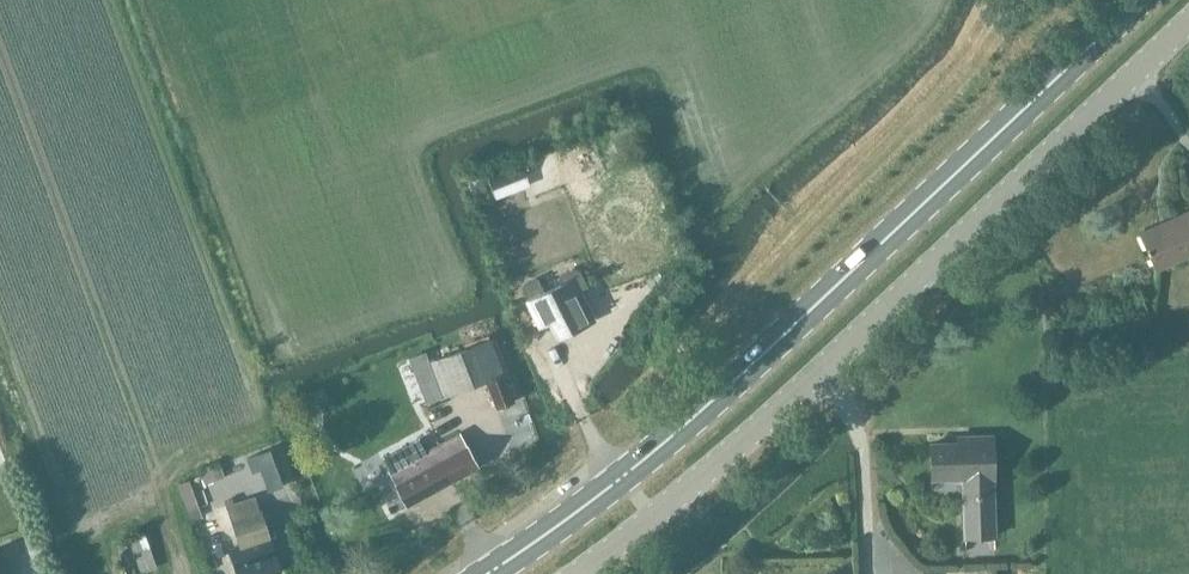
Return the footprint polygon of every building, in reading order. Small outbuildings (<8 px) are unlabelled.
[(526,164),(492,180),(498,193),(532,177),(526,164)] [(1155,270),(1188,254),(1188,211),(1139,235),(1155,270)] [(538,278),(524,285),(531,299),(527,301),(541,328),(552,322),(560,339),(597,321),(582,291),(588,288),(589,285),(582,271),(575,269),(562,275),(561,280),(563,284),(546,293),(538,278)] [(412,361),(450,353),(449,348),(482,341),(479,325),(426,337),(428,348),(410,352),(412,361)] [(492,340),(433,360),(445,395),(489,380),(498,407),(513,402),(492,340)] [(386,458),(392,469),(390,470),(410,506),(482,466),(462,431),(430,449),(423,437),(386,458)] [(970,434),(969,441),(931,442),(932,480),(964,479),(965,496),(967,537),(996,536),(994,495),(995,495),(994,434),(970,434)] [(271,449),(248,458),(253,472),(261,469),(270,491),(284,486),(271,449)] [(228,500),(243,543),(232,547),(242,573),(275,573),(286,570),(260,495),(236,503),(234,498),(228,500)] [(131,573),(142,573),(161,567),(149,533),(120,544),(131,573)] [(0,550),(0,573),(8,573),(0,550)]
